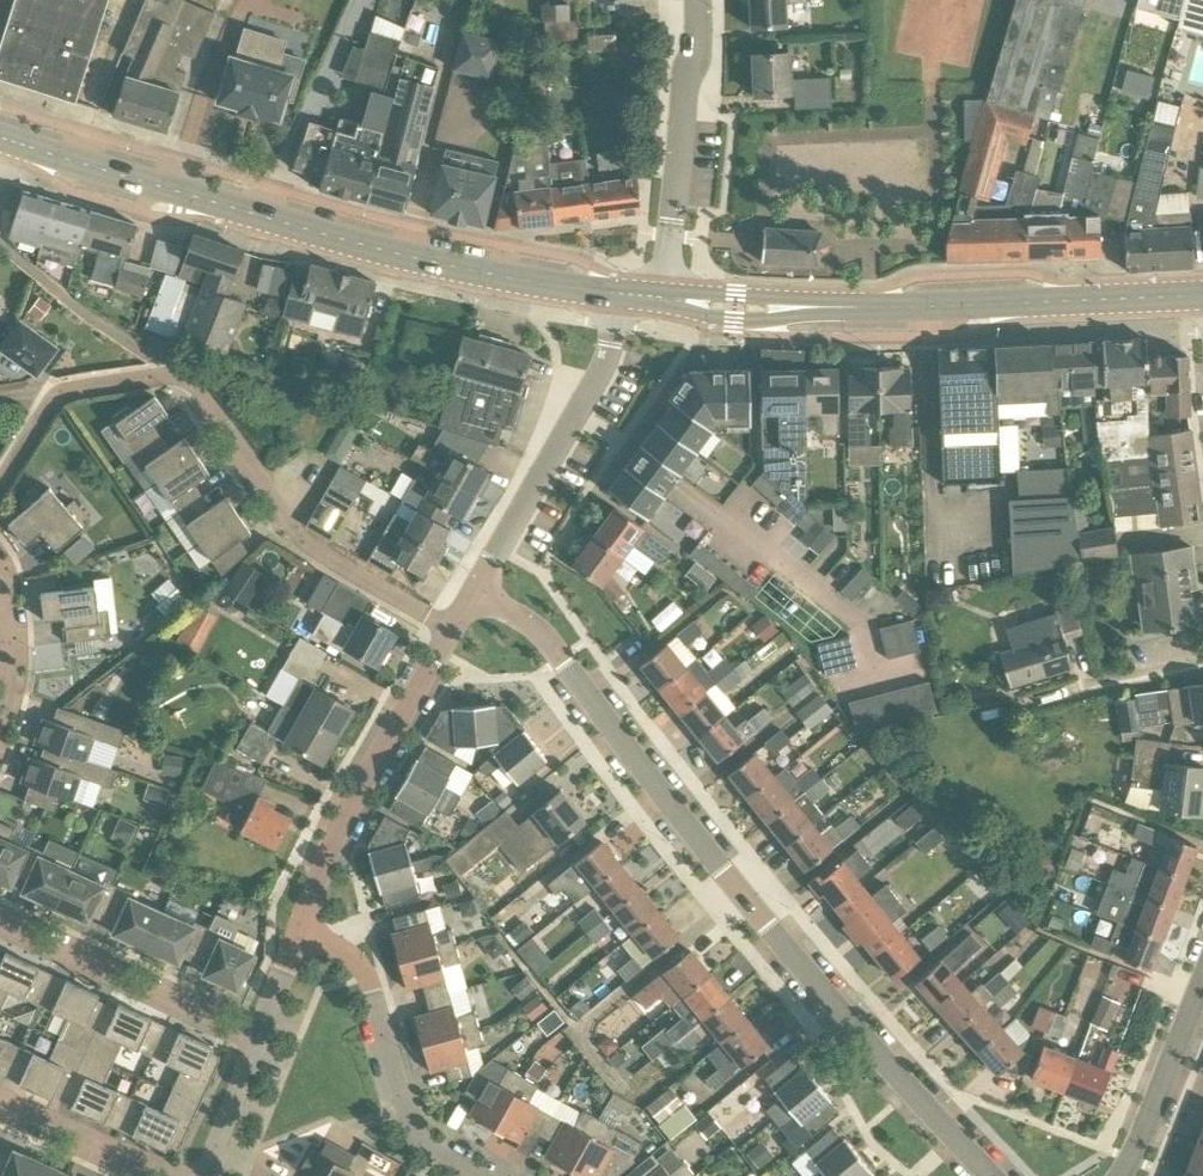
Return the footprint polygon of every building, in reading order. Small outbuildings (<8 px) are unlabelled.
[(0,49),(0,79),(77,103),(110,0),(16,0),(0,49)] [(114,115),(168,131),(187,73),(177,70),(184,53),(196,59),(216,13),(186,0),(146,0),(122,56),(133,60),(124,80),(114,115)] [(752,28),(787,27),(786,4),(808,3),(808,0),(751,0),(752,28)] [(987,100),(987,102),(1035,116),(1050,120),(1084,8),(1086,0),(1017,0),(987,100)] [(1138,7),(1181,18),(1186,0),(1140,0),(1138,7)] [(1177,32),(1202,38),(1202,0),(1186,0),(1177,32)] [(559,6),(559,22),(583,21),(583,5),(559,6)] [(277,71),(286,42),(246,30),(238,59),(232,58),(219,102),(241,108),(240,112),(257,117),(258,113),(281,120),(287,99),(293,101),(300,78),(277,71)] [(398,55),(402,41),(370,32),(356,81),(373,86),(363,124),(341,117),(337,130),(311,122),(305,140),(303,140),(294,169),(324,177),(320,190),(366,202),(394,97),(385,94),(391,71),(398,55)] [(455,69),(492,79),(501,41),(464,32),(455,69)] [(804,42),(788,43),(789,54),(790,54),(805,53),(804,42)] [(791,80),(790,54),(789,54),(754,56),(756,95),(792,93),(792,92),(801,92),(802,109),(833,108),(831,78),(791,80)] [(443,69),(398,55),(391,71),(385,94),(394,97),(366,202),(404,213),(416,170),(443,69)] [(1154,77),(1128,70),(1122,91),(1149,99),(1154,77)] [(357,84),(352,110),(364,112),(368,86),(357,84)] [(976,141),(987,102),(987,100),(965,100),(966,141),(976,141)] [(947,261),(974,261),(1000,260),(999,206),(975,207),(978,198),(988,200),(1006,137),(1027,144),(1035,116),(987,102),(976,141),(947,243),(947,261)] [(1127,271),(1149,269),(1147,218),(1157,217),(1157,214),(1156,215),(1169,157),(1174,135),(1151,129),(1138,184),(1128,221),(1125,232),(1127,271)] [(431,214),(450,218),(449,222),(466,226),(467,222),(485,227),(486,222),(497,224),(516,149),(450,133),(431,214)] [(1025,214),(1027,259),(1071,258),(1070,214),(1082,215),(1093,172),(1092,171),(1101,139),(1079,134),(1060,213),(1030,213),(1025,214)] [(497,224),(495,231),(520,227),(520,228),(556,223),(551,186),(550,162),(549,143),(528,145),(516,148),(516,149),(497,224)] [(600,170),(621,168),(619,151),(598,154),(600,170)] [(585,158),(550,162),(551,186),(556,223),(576,221),(595,218),(591,184),(589,171),(586,172),(585,158)] [(1070,214),(1071,258),(1101,257),(1100,216),(1108,216),(1128,221),(1138,184),(1093,172),(1082,215),(1070,214)] [(999,206),(1000,260),(1027,259),(1025,214),(1030,213),(1040,178),(1026,173),(1016,206),(999,206)] [(638,178),(591,184),(595,218),(642,212),(638,178)] [(47,231),(55,200),(26,191),(11,237),(42,247),(47,231)] [(55,200),(47,231),(42,247),(61,253),(58,263),(76,268),(82,249),(84,242),(93,211),(55,200)] [(84,242),(82,249),(100,254),(92,280),(145,296),(153,269),(126,261),(137,225),(93,211),(84,242)] [(1147,218),(1149,269),(1194,267),(1192,212),(1157,214),(1157,217),(1147,218)] [(821,233),(766,229),(766,230),(764,229),(762,261),(763,261),(763,262),(819,265),(821,264),(828,257),(829,255),(830,245),(829,243),(823,235),(821,233)] [(238,273),(245,252),(195,235),(181,277),(189,280),(187,285),(205,292),(203,298),(185,342),(223,357),(245,300),(229,294),(236,273),(238,273)] [(262,261),(258,290),(286,295),(290,266),(262,261)] [(362,338),(377,284),(349,276),(311,265),(296,319),(311,324),(317,302),(339,309),(333,330),(362,338)] [(185,291),(168,335),(185,342),(203,298),(185,291)] [(279,317),(284,301),(269,296),(263,312),(279,317)] [(52,306),(40,297),(29,312),(41,320),(52,306)] [(21,324),(3,350),(38,375),(56,349),(21,324)] [(444,429),(490,444),(498,446),(503,429),(516,432),(522,409),(531,375),(525,373),(530,356),(510,350),(512,344),(482,336),(481,342),(464,337),(439,428),(444,429)] [(1147,383),(1148,358),(1147,339),(1102,342),(1105,385),(1105,398),(1147,396),(1147,392),(1147,383)] [(1054,386),(1060,387),(1097,386),(1095,342),(1052,344),(1054,386)] [(1061,415),(1060,387),(1054,386),(1052,344),(996,347),(1000,419),(1061,415)] [(1002,482),(1000,419),(996,347),(939,350),(944,484),(968,483),(968,493),(984,492),(983,483),(1002,482)] [(1148,358),(1147,383),(1147,392),(1164,391),(1166,419),(1190,417),(1188,391),(1189,391),(1188,355),(1167,356),(1167,357),(1148,358)] [(368,366),(348,356),(338,375),(358,385),(368,366)] [(880,368),(881,411),(895,410),(896,428),(892,428),(892,445),(913,445),(911,368),(903,368),(902,367),(880,368)] [(867,411),(881,411),(880,368),(857,368),(857,370),(848,370),(851,447),(872,446),(872,429),(867,429),(867,411)] [(725,371),(710,371),(691,372),(671,398),(671,397),(670,398),(714,431),(715,430),(714,430),(718,424),(726,424),(726,425),(728,425),(728,424),(750,424),(750,425),(752,424),(750,369),(748,369),(748,370),(727,371),(727,370),(725,370),(724,370),(725,371)] [(805,370),(806,412),(821,412),(822,437),(840,437),(839,369),(805,370)] [(805,370),(774,370),(762,370),(765,472),(763,473),(774,483),(785,493),(796,503),(808,513),(805,370)] [(134,411),(130,406),(113,418),(138,454),(162,437),(154,425),(169,414),(156,396),(134,411)] [(1114,519),(1155,514),(1149,436),(1147,396),(1105,398),(1095,399),(1102,455),(1114,519)] [(714,431),(670,398),(669,399),(675,403),(660,423),(659,422),(658,423),(698,453),(699,452),(698,451),(713,431),(714,432),(714,431)] [(697,453),(697,454),(698,453),(658,423),(658,424),(658,425),(643,445),(643,444),(641,446),(642,447),(641,448),(643,450),(644,448),(680,475),(681,475),(682,474),(682,473),(697,453)] [(1061,446),(1059,425),(1044,426),(1045,447),(1061,446)] [(478,465),(490,444),(444,429),(431,451),(420,445),(412,459),(439,474),(476,495),(490,472),(478,465)] [(1192,430),(1149,436),(1155,514),(1158,513),(1160,527),(1202,521),(1202,513),(1192,430)] [(198,456),(185,438),(170,449),(162,437),(138,454),(126,462),(135,475),(147,467),(159,483),(198,456)] [(326,456),(342,465),(347,456),(345,449),(334,443),(326,456)] [(626,467),(666,496),(665,495),(680,475),(644,448),(643,450),(641,448),(627,467),(626,466),(626,467)] [(211,474),(198,456),(159,483),(180,513),(203,496),(195,485),(211,474)] [(334,479),(360,495),(367,482),(341,466),(334,479)] [(664,497),(665,497),(666,496),(626,467),(625,468),(626,468),(611,489),(610,488),(609,490),(649,519),(650,518),(649,517),(664,497)] [(1083,561),(1078,533),(1067,468),(1018,471),(1020,500),(1010,500),(1014,576),(1083,561)] [(763,473),(753,484),(765,494),(774,483),(763,473)] [(476,495),(439,474),(432,486),(417,478),(402,502),(418,511),(419,509),(444,524),(451,512),(463,519),(476,495)] [(326,493),(352,508),(360,495),(334,479),(326,493)] [(774,483),(765,494),(776,504),(785,493),(774,483)] [(12,527),(18,533),(28,545),(43,532),(48,537),(47,538),(48,539),(50,538),(59,548),(57,550),(58,551),(93,521),(83,508),(84,507),(83,506),(82,507),(76,500),(68,507),(51,488),(43,496),(35,487),(23,504),(27,509),(10,524),(12,526),(10,528),(12,527)] [(785,493),(776,504),(787,514),(796,503),(785,493)] [(200,543),(239,515),(227,497),(212,508),(203,496),(180,513),(200,543)] [(848,528),(847,502),(834,503),(836,528),(848,528)] [(796,503),(787,514),(798,524),(808,513),(796,503)] [(595,537),(623,557),(633,544),(661,564),(672,549),(644,529),(644,528),(617,508),(595,537)] [(419,509),(418,511),(411,523),(396,514),(389,525),(442,555),(448,545),(443,542),(451,528),(444,524),(419,509)] [(252,533),(239,515),(200,543),(223,575),(249,552),(241,541),(252,533)] [(833,536),(815,522),(804,535),(822,550),(833,536)] [(442,555),(389,525),(383,536),(368,562),(393,576),(401,563),(424,576),(432,562),(437,565),(442,555)] [(1078,533),(1083,561),(1118,554),(1115,527),(1078,533)] [(68,549),(79,562),(95,548),(85,535),(68,549)] [(610,575),(623,557),(595,537),(574,566),(602,586),(615,602),(625,593),(610,575)] [(700,543),(692,554),(703,563),(712,552),(700,543)] [(1193,547),(1179,549),(1133,555),(1135,576),(1142,575),(1150,630),(1170,628),(1170,630),(1176,629),(1176,627),(1195,624),(1191,590),(1199,589),(1193,547)] [(712,552),(703,563),(715,572),(724,561),(712,552)] [(724,561),(715,572),(727,582),(735,571),(724,561)] [(696,562),(686,575),(707,591),(717,578),(696,562)] [(1065,574),(1049,569),(1044,582),(1060,588),(1065,574)] [(735,571),(727,582),(738,591),(747,580),(735,571)] [(202,574),(190,583),(196,591),(208,583),(202,574)] [(233,574),(222,592),(250,608),(261,590),(233,574)] [(867,584),(858,575),(842,591),(852,600),(867,584)] [(747,580),(738,591),(750,600),(759,589),(747,580)] [(396,634),(356,611),(364,597),(339,582),(322,612),(326,615),(314,636),(344,652),(346,648),(378,667),(396,634)] [(97,587),(42,594),(43,596),(40,597),(43,597),(46,621),(66,619),(67,625),(65,626),(65,627),(67,627),(69,641),(67,641),(67,643),(113,637),(111,621),(113,621),(113,619),(111,620),(110,611),(100,612),(97,587)] [(159,603),(155,606),(164,617),(185,599),(177,589),(159,603)] [(1031,626),(1009,633),(1014,651),(1001,655),(1010,686),(1074,667),(1065,638),(1084,633),(1076,608),(1030,622),(1031,626)] [(779,632),(766,616),(752,626),(764,643),(779,632)] [(209,629),(188,618),(176,640),(197,651),(209,629)] [(905,655),(921,650),(913,620),(897,624),(905,655)] [(661,689),(698,659),(687,645),(703,632),(695,622),(642,665),(661,689)] [(897,624),(881,628),(889,659),(905,655),(897,624)] [(843,671),(859,667),(851,636),(835,640),(843,671)] [(283,705),(302,716),(338,736),(353,709),(309,684),(327,653),(301,638),(283,669),(298,678),(283,705)] [(835,640),(819,644),(827,675),(843,671),(835,640)] [(681,713),(706,692),(717,683),(734,670),(734,669),(724,659),(708,672),(698,659),(661,689),(681,713)] [(745,661),(734,669),(734,670),(739,677),(750,668),(745,661)] [(739,677),(734,670),(717,683),(725,693),(742,680),(739,677)] [(793,705),(816,687),(805,674),(782,692),(793,705)] [(922,716),(938,712),(930,681),(914,685),(922,716)] [(898,690),(906,720),(922,716),(914,685),(898,690)] [(1136,696),(1137,701),(1118,704),(1123,735),(1142,732),(1139,714),(1172,709),(1174,726),(1196,723),(1197,729),(1202,728),(1202,685),(1136,696)] [(882,694),(890,724),(906,720),(898,690),(882,694)] [(725,716),(706,692),(681,713),(700,737),(725,716)] [(831,710),(820,694),(797,712),(810,727),(821,719),(831,710)] [(866,698),(874,728),(890,724),(882,694),(866,698)] [(866,698),(850,702),(858,732),(874,728),(866,698)] [(100,705),(96,715),(105,719),(109,709),(100,705)] [(475,707),(478,746),(497,744),(501,750),(524,731),(526,729),(507,706),(485,708),(485,706),(475,707)] [(478,746),(475,707),(453,709),(453,710),(443,711),(427,739),(455,755),(459,747),(478,746)] [(36,745),(45,748),(86,762),(87,761),(94,739),(121,748),(127,732),(59,708),(52,728),(43,725),(36,745)] [(735,729),(725,716),(700,737),(719,761),(773,718),(765,708),(748,721),(747,720),(735,729)] [(323,763),(338,736),(302,716),(287,743),(323,763)] [(263,763),(278,737),(252,722),(237,748),(263,763)] [(765,743),(766,744),(774,755),(791,741),(783,731),(782,729),(765,743)] [(548,761),(524,731),(501,750),(480,767),(488,777),(502,765),(518,785),(548,761)] [(1161,810),(1201,815),(1202,802),(1202,769),(1168,764),(1170,744),(1137,740),(1131,786),(1125,802),(1139,808),(1161,810)] [(418,759),(407,778),(457,806),(463,796),(447,787),(452,778),(451,777),(458,764),(427,747),(420,760),(418,759)] [(86,762),(45,748),(39,767),(30,764),(23,783),(31,786),(60,796),(73,801),(81,778),(112,789),(118,772),(87,761),(86,762)] [(749,798),(774,778),(755,754),(730,774),(749,798)] [(184,757),(164,755),(162,774),(182,776),(184,757)] [(236,768),(239,760),(228,756),(225,765),(236,768)] [(229,821),(243,829),(243,830),(276,847),(290,819),(274,810),(276,806),(262,800),(270,782),(217,763),(203,790),(236,806),(229,821)] [(786,769),(774,778),(749,798),(768,822),(806,792),(822,779),(813,769),(797,782),(786,769)] [(457,806),(407,778),(397,797),(398,798),(390,811),(421,829),(429,815),(430,816),(435,807),(451,817),(457,806)] [(822,779),(806,792),(768,822),(788,846),(813,826),(825,816),(815,803),(813,802),(829,789),(822,779)] [(170,791),(149,783),(144,799),(164,806),(170,791)] [(60,796),(31,786),(26,801),(55,811),(60,796)] [(511,799),(504,790),(494,798),(501,807),(511,799)] [(519,826),(507,811),(445,860),(460,878),(463,876),(462,875),(500,844),(523,872),(559,844),(586,821),(562,791),(534,814),(535,814),(519,826)] [(504,811),(493,798),(476,812),(487,825),(504,811)] [(926,815),(917,804),(897,819),(907,831),(926,815)] [(370,853),(375,873),(411,863),(409,850),(406,839),(411,830),(387,816),(369,846),(371,852),(370,853)] [(479,822),(469,817),(460,833),(469,838),(479,822)] [(821,835),(813,826),(788,846),(807,870),(861,827),(853,817),(836,830),(832,826),(821,835)] [(18,874),(29,851),(27,850),(10,843),(17,829),(0,822),(0,882),(8,886),(9,885),(12,886),(18,874)] [(1135,837),(1152,843),(1156,831),(1139,824),(1138,824),(1133,836),(1135,837)] [(935,828),(917,843),(926,855),(945,840),(935,828)] [(1144,862),(1161,868),(1186,878),(1197,847),(1156,831),(1152,843),(1144,862)] [(596,886),(622,866),(602,842),(549,885),(557,895),(571,884),(583,897),(596,886)] [(29,851),(18,874),(30,880),(24,892),(34,897),(34,898),(56,908),(73,871),(43,857),(46,852),(29,845),(27,850),(29,851)] [(1071,848),(1064,866),(1077,871),(1084,853),(1071,848)] [(826,893),(837,907),(862,887),(857,881),(873,868),(859,850),(823,879),(819,874),(809,883),(821,897),(826,893)] [(430,855),(430,858),(433,868),(440,864),(442,863),(444,861),(443,855),(433,854),(430,855)] [(430,858),(411,863),(375,873),(381,895),(383,894),(387,909),(421,899),(417,885),(419,884),(416,875),(434,870),(433,868),(430,858)] [(1050,858),(1035,861),(1037,871),(1037,873),(1053,870),(1051,858),(1050,858)] [(1113,885),(1149,899),(1174,908),(1186,878),(1161,868),(1144,862),(1137,880),(1118,873),(1113,885)] [(596,886),(607,899),(616,910),(641,890),(622,866),(596,886)] [(73,871),(56,908),(79,918),(79,917),(89,922),(95,910),(108,916),(122,885),(107,879),(104,884),(73,871)] [(457,879),(441,884),(445,899),(461,894),(457,879)] [(122,885),(108,916),(120,921),(115,934),(124,938),(124,939),(147,949),(163,914),(134,900),(137,892),(122,885)] [(871,898),(862,887),(837,907),(849,922),(844,926),(851,935),(898,898),(887,885),(871,898)] [(1129,905),(1121,924),(1138,930),(1162,939),(1174,908),(1149,899),(1113,885),(1109,897),(1129,905)] [(641,890),(616,910),(635,934),(661,914),(641,890)] [(907,910),(898,898),(851,935),(859,945),(864,941),(876,955),(901,935),(891,923),(907,910)] [(472,899),(458,903),(461,917),(476,913),(472,899)] [(587,933),(604,918),(595,908),(578,922),(587,933)] [(393,935),(400,962),(457,946),(453,930),(432,935),(425,910),(393,920),(397,934),(393,935)] [(1018,932),(1031,921),(1032,920),(1025,913),(1024,911),(1009,925),(1010,927),(1016,933),(1018,932)] [(211,929),(198,957),(211,963),(205,975),(215,979),(215,980),(235,990),(236,989),(239,990),(245,976),(250,978),(259,957),(232,945),(242,922),(218,912),(211,929)] [(163,914),(147,949),(169,960),(170,959),(179,963),(185,951),(198,957),(211,929),(196,923),(194,928),(163,914)] [(635,934),(624,943),(635,957),(619,971),(627,981),(680,937),(661,914),(635,934)] [(1060,934),(1065,920),(1051,915),(1046,929),(1060,934)] [(613,929),(604,918),(587,933),(596,943),(613,929)] [(523,921),(510,932),(519,943),(532,932),(523,921)] [(1138,930),(1121,924),(1117,922),(1110,941),(1095,935),(1091,947),(1150,970),(1162,939),(1138,930)] [(940,926),(924,940),(932,950),(948,937),(940,926)] [(556,979),(594,948),(582,934),(552,959),(533,935),(518,947),(538,971),(545,965),(556,979)] [(982,946),(971,934),(917,983),(938,1006),(962,984),(952,973),(982,946)] [(911,947),(901,935),(876,955),(895,979),(920,959),(911,947)] [(496,939),(486,947),(485,948),(494,960),(506,950),(496,939)] [(457,946),(400,962),(408,990),(424,985),(427,999),(447,993),(440,967),(462,962),(457,946)] [(691,950),(636,995),(647,1009),(677,985),(685,995),(710,974),(691,950)] [(54,975),(7,953),(3,962),(0,961),(0,1012),(1,1013),(10,992),(40,1005),(54,975)] [(1000,972),(1003,976),(1007,981),(1022,968),(1023,967),(1016,958),(1014,959),(1000,972)] [(1008,983),(1007,981),(1000,972),(984,987),(981,984),(971,994),(962,984),(938,1006),(958,1029),(983,1007),(993,997),(1008,983)] [(710,974),(685,995),(673,1005),(683,1018),(668,1030),(665,1027),(642,1046),(653,1061),(677,1042),(693,1028),(730,998),(710,974)] [(54,975),(40,1005),(69,1019),(60,1040),(87,1052),(110,1002),(109,1002),(105,1010),(96,1006),(101,996),(54,975)] [(536,987),(526,976),(512,988),(521,999),(536,987)] [(1018,992),(1008,983),(993,997),(1002,1007),(1018,992)] [(447,993),(427,999),(431,1013),(416,1017),(424,1045),(480,1029),(476,1012),(454,1018),(447,993)] [(1103,995),(1091,1023),(1106,1030),(1119,1002),(1103,995)] [(532,1018),(544,1009),(546,1007),(537,997),(523,1008),(532,1018)] [(730,998),(693,1028),(677,1042),(685,1052),(713,1029),(724,1043),(749,1022),(730,998)] [(570,1009),(578,1019),(591,1009),(582,999),(570,1009)] [(110,1002),(87,1052),(114,1064),(124,1043),(153,1057),(167,1026),(120,1005),(116,1013),(107,1009),(110,1002)] [(1003,1030),(983,1007),(958,1029),(979,1051),(1003,1030)] [(565,1021),(555,1009),(538,1023),(548,1035),(565,1021)] [(1054,1013),(1047,1033),(1061,1038),(1069,1018),(1054,1013)] [(1017,1018),(1003,1030),(979,1051),(1000,1074),(1004,1071),(1024,1053),(1022,1050),(1026,1047),(1031,1034),(1017,1018)] [(749,1022),(724,1043),(713,1052),(725,1066),(708,1080),(716,1089),(769,1046),(749,1022)] [(167,1026),(153,1057),(183,1070),(173,1091),(201,1104),(221,1060),(220,1059),(219,1060),(210,1056),(214,1048),(167,1026)] [(480,1029),(424,1045),(431,1073),(447,1068),(451,1083),(473,1077),(469,1062),(470,1062),(467,1051),(485,1046),(480,1029)] [(7,1078),(21,1047),(0,1038),(0,1075),(7,1078)] [(605,1039),(599,1044),(607,1054),(618,1045),(613,1040),(605,1039)] [(87,1052),(60,1040),(50,1061),(21,1047),(7,1078),(54,1099),(58,1091),(67,1095),(63,1102),(64,1102),(87,1052)] [(1065,1091),(1078,1059),(1044,1046),(1032,1078),(1065,1091)] [(1078,1059),(1065,1091),(1099,1104),(1119,1052),(1107,1048),(1099,1067),(1078,1059)] [(619,1049),(609,1058),(616,1067),(627,1058),(619,1049)] [(114,1064),(87,1052),(64,1102),(65,1102),(69,1094),(78,1098),(73,1108),(120,1129),(134,1099),(104,1085),(114,1064)] [(1032,1055),(1024,1053),(1004,1071),(1023,1076),(1032,1055)] [(774,1121),(818,1084),(805,1067),(803,1068),(794,1056),(766,1079),(776,1091),(775,1092),(781,1100),(767,1112),(774,1121)] [(547,1070),(533,1062),(527,1073),(540,1081),(547,1070)] [(471,1115),(496,1129),(524,1078),(509,1069),(500,1086),(490,1080),(477,1073),(465,1094),(479,1101),(471,1115)] [(524,1078),(496,1129),(521,1143),(529,1129),(541,1136),(546,1128),(552,1115),(530,1103),(540,1086),(524,1078)] [(611,1091),(600,1083),(591,1093),(602,1102),(611,1091)] [(818,1084),(774,1121),(782,1130),(796,1118),(803,1126),(804,1125),(813,1136),(841,1113),(831,1102),(832,1101),(818,1084)] [(714,1103),(726,1121),(752,1104),(740,1086),(714,1103)] [(647,1106),(659,1123),(682,1104),(670,1087),(647,1106)] [(180,1149),(201,1104),(173,1091),(163,1112),(134,1099),(120,1129),(167,1151),(171,1142),(180,1146),(179,1148),(180,1149)] [(635,1105),(614,1093),(608,1104),(629,1115),(635,1105)] [(552,1115),(546,1128),(541,1136),(554,1143),(546,1157),(571,1171),(600,1119),(583,1109),(573,1127),(552,1115)] [(722,1127),(709,1112),(696,1123),(709,1138),(722,1127)] [(571,1171),(580,1175),(615,1175),(636,1160),(634,1157),(642,1143),(615,1128),(600,1119),(571,1171)] [(814,1175),(835,1175),(859,1156),(845,1139),(844,1140),(835,1128),(807,1151),(822,1170),(814,1175)] [(355,1173),(347,1169),(354,1157),(327,1142),(321,1154),(314,1150),(300,1173),(306,1175),(354,1175),(355,1173)] [(1200,1142),(1187,1175),(1190,1175),(1202,1175),(1202,1143),(1200,1142)] [(770,1159),(758,1144),(746,1153),(759,1168),(770,1159)] [(48,1165),(26,1155),(25,1156),(16,1151),(10,1164),(0,1159),(0,1175),(43,1175),(48,1165)] [(685,1163),(670,1175),(656,1158),(653,1155),(635,1170),(640,1175),(696,1175),(685,1163)] [(835,1175),(874,1175),(872,1174),(873,1173),(859,1156),(835,1175)] [(43,1175),(71,1175),(48,1165),(43,1175)]
